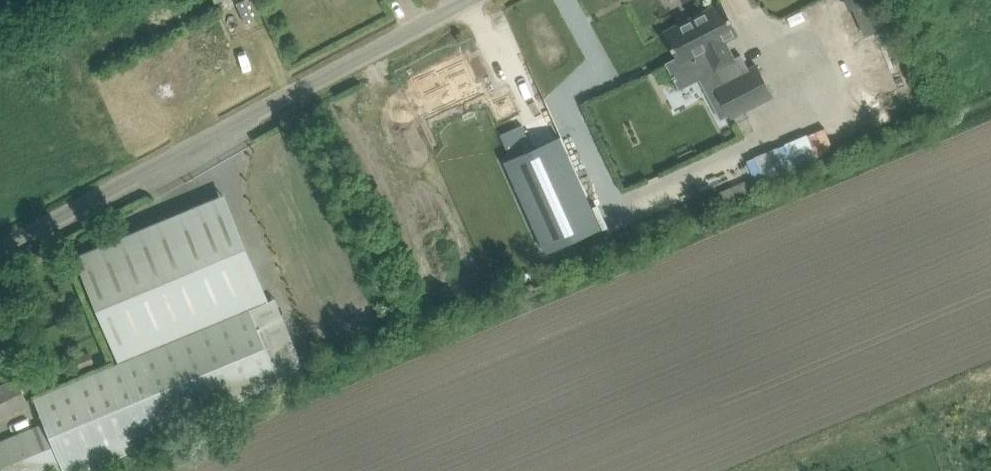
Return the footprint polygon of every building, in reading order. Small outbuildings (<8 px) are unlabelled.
[(887,26),(876,0),(854,0),(867,34),(887,26)] [(680,62),(706,48),(724,83),(749,70),(741,55),(733,59),(723,40),(738,32),(722,3),(665,33),(680,62)] [(724,83),(715,87),(730,116),(734,114),(737,121),(748,116),(744,109),(773,94),(758,65),(749,70),(724,83)] [(601,227),(560,136),(505,160),(546,251),(601,227)] [(0,441),(0,470),(52,470),(63,466),(65,470),(80,470),(174,432),(171,427),(281,381),(250,307),(206,201),(76,255),(120,361),(35,397),(45,422),(0,441)] [(96,364),(90,350),(71,358),(77,372),(96,364)] [(28,402),(16,378),(0,386),(0,417),(28,402)]
